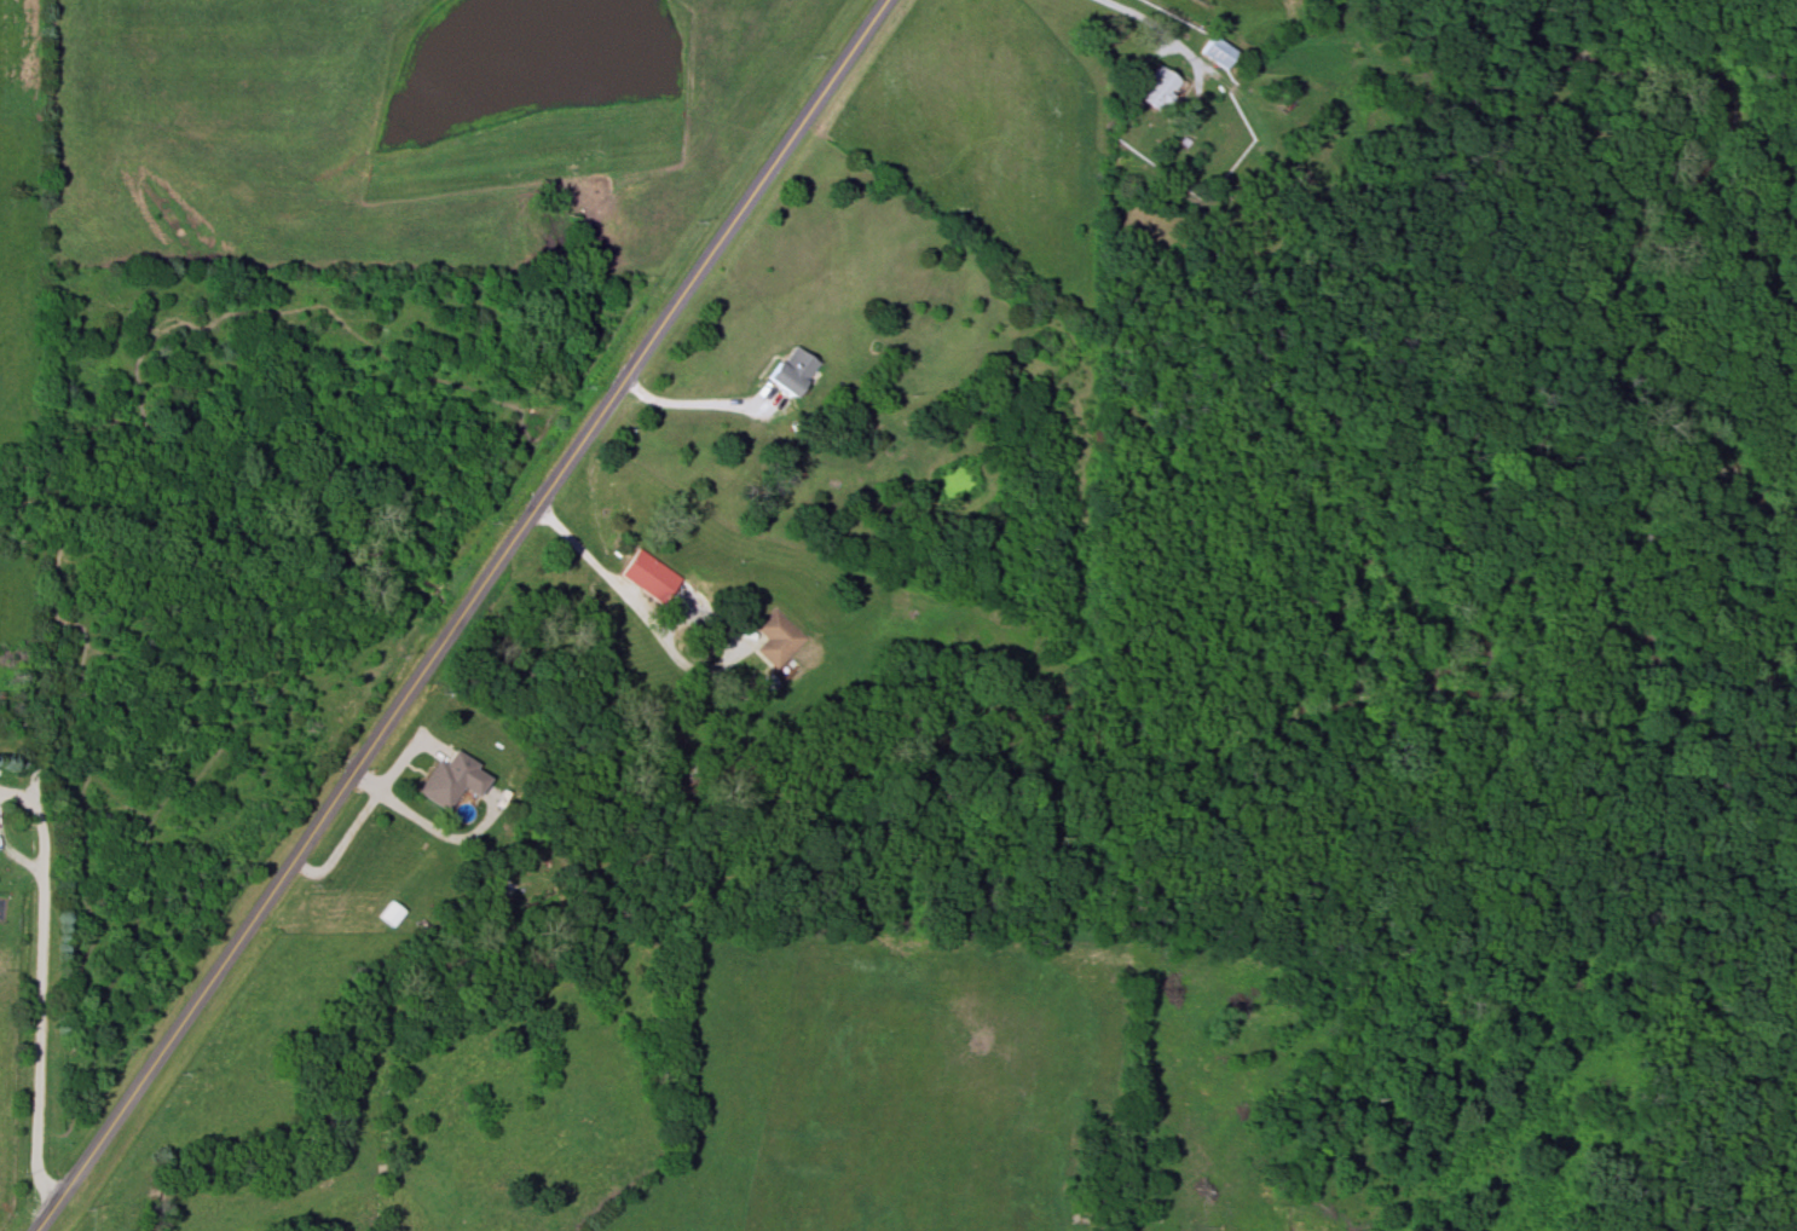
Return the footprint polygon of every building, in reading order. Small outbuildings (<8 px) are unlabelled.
[(1200,54),(1227,72),(1239,54),(1212,36),(1200,54)] [(1163,113),(1183,80),(1157,65),(1138,98),(1163,113)] [(801,399),(824,364),(796,345),(773,381),(801,399)] [(684,581),(641,549),(623,575),(666,607),(684,581)] [(758,648),(778,669),(808,640),(776,609),(756,629),(767,640),(758,648)] [(420,794),(452,813),(466,789),(483,798),(496,775),(457,752),(448,767),(439,762),(420,794)] [(407,913),(393,900),(379,915),(393,928),(407,913)]
